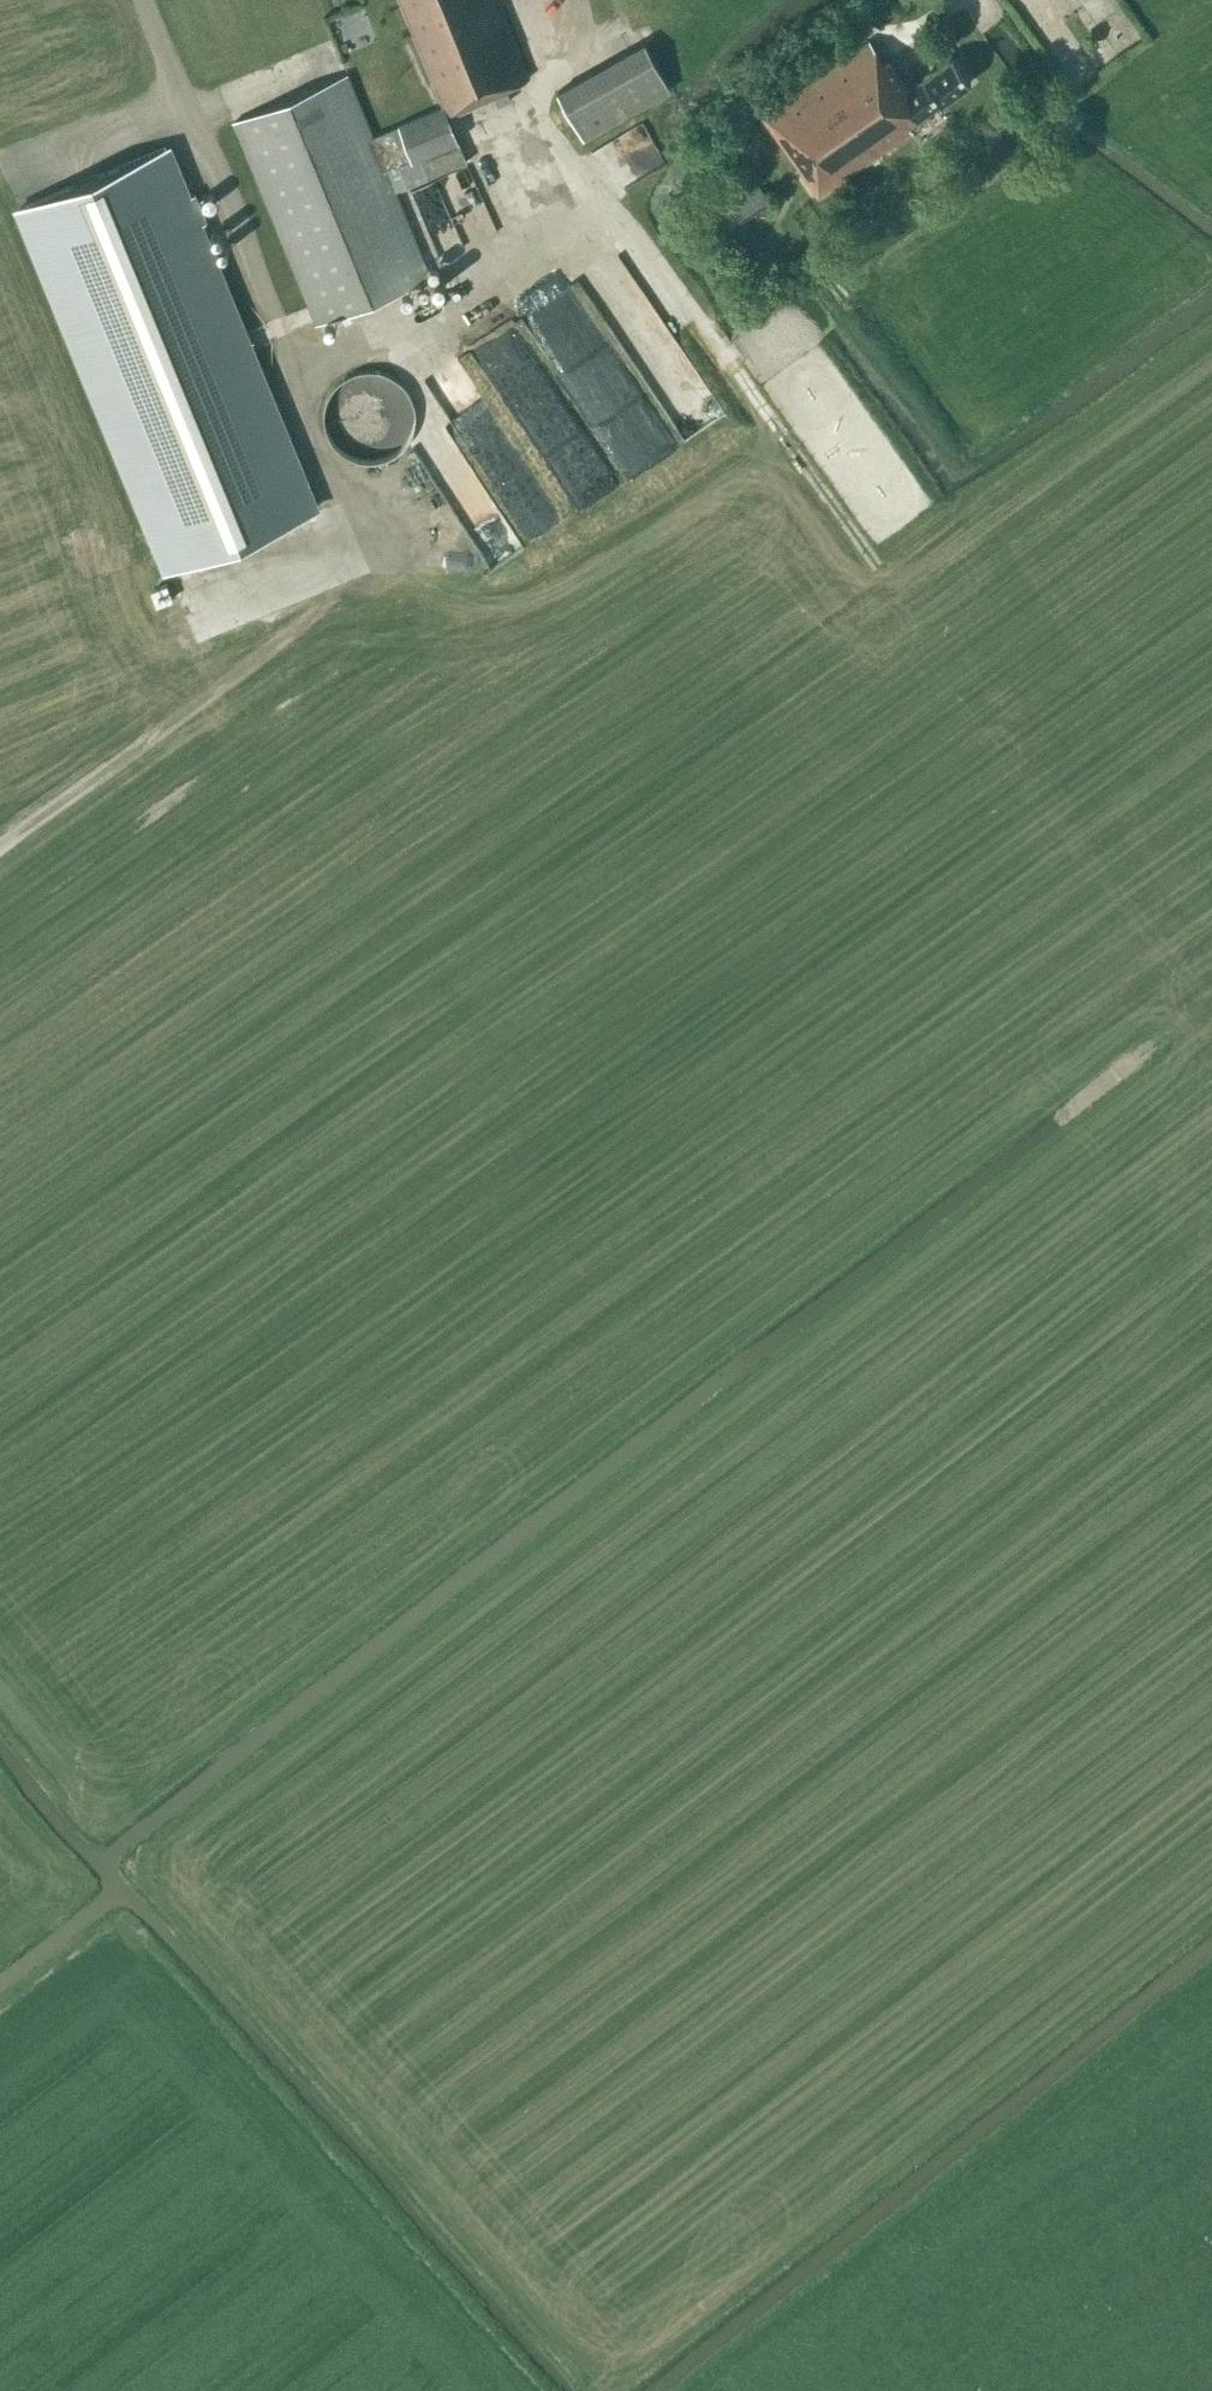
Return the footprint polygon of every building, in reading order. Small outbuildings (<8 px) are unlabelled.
[(386,170),(399,165),(407,186),(467,162),(448,117),(507,93),(505,88),(529,78),(497,0),(399,0),(443,107),(373,136),(347,75),(233,123),(316,324),(430,277),(386,170)] [(886,60),(883,63),(868,42),(762,119),(819,198),(912,131),(908,126),(970,81),(952,57),(907,89),(886,60)] [(583,139),(671,90),(645,43),(556,92),(583,139)] [(309,503),(165,148),(20,207),(164,562),(309,503)] [(727,197),(695,219),(710,241),(742,219),(727,197)] [(326,425),(337,451),(362,465),(390,462),(411,443),(417,415),(405,389),(380,376),(352,379),(331,398),(326,425)] [(519,542),(495,511),(482,520),(471,505),(459,514),(495,561),(519,542)]
